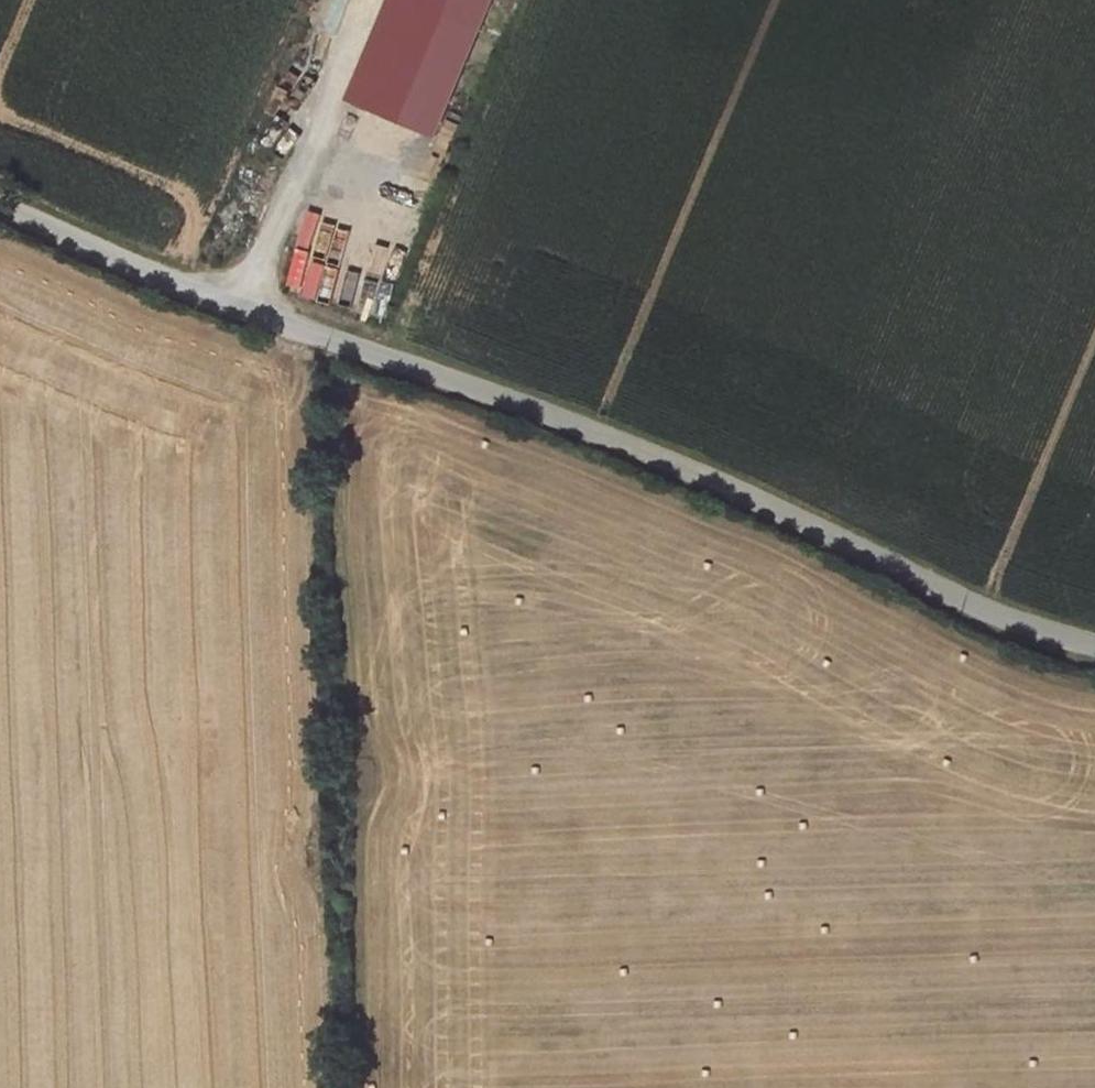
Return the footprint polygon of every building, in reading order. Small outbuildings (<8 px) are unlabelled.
[(496,0),(419,0),(485,28),(496,0)]
